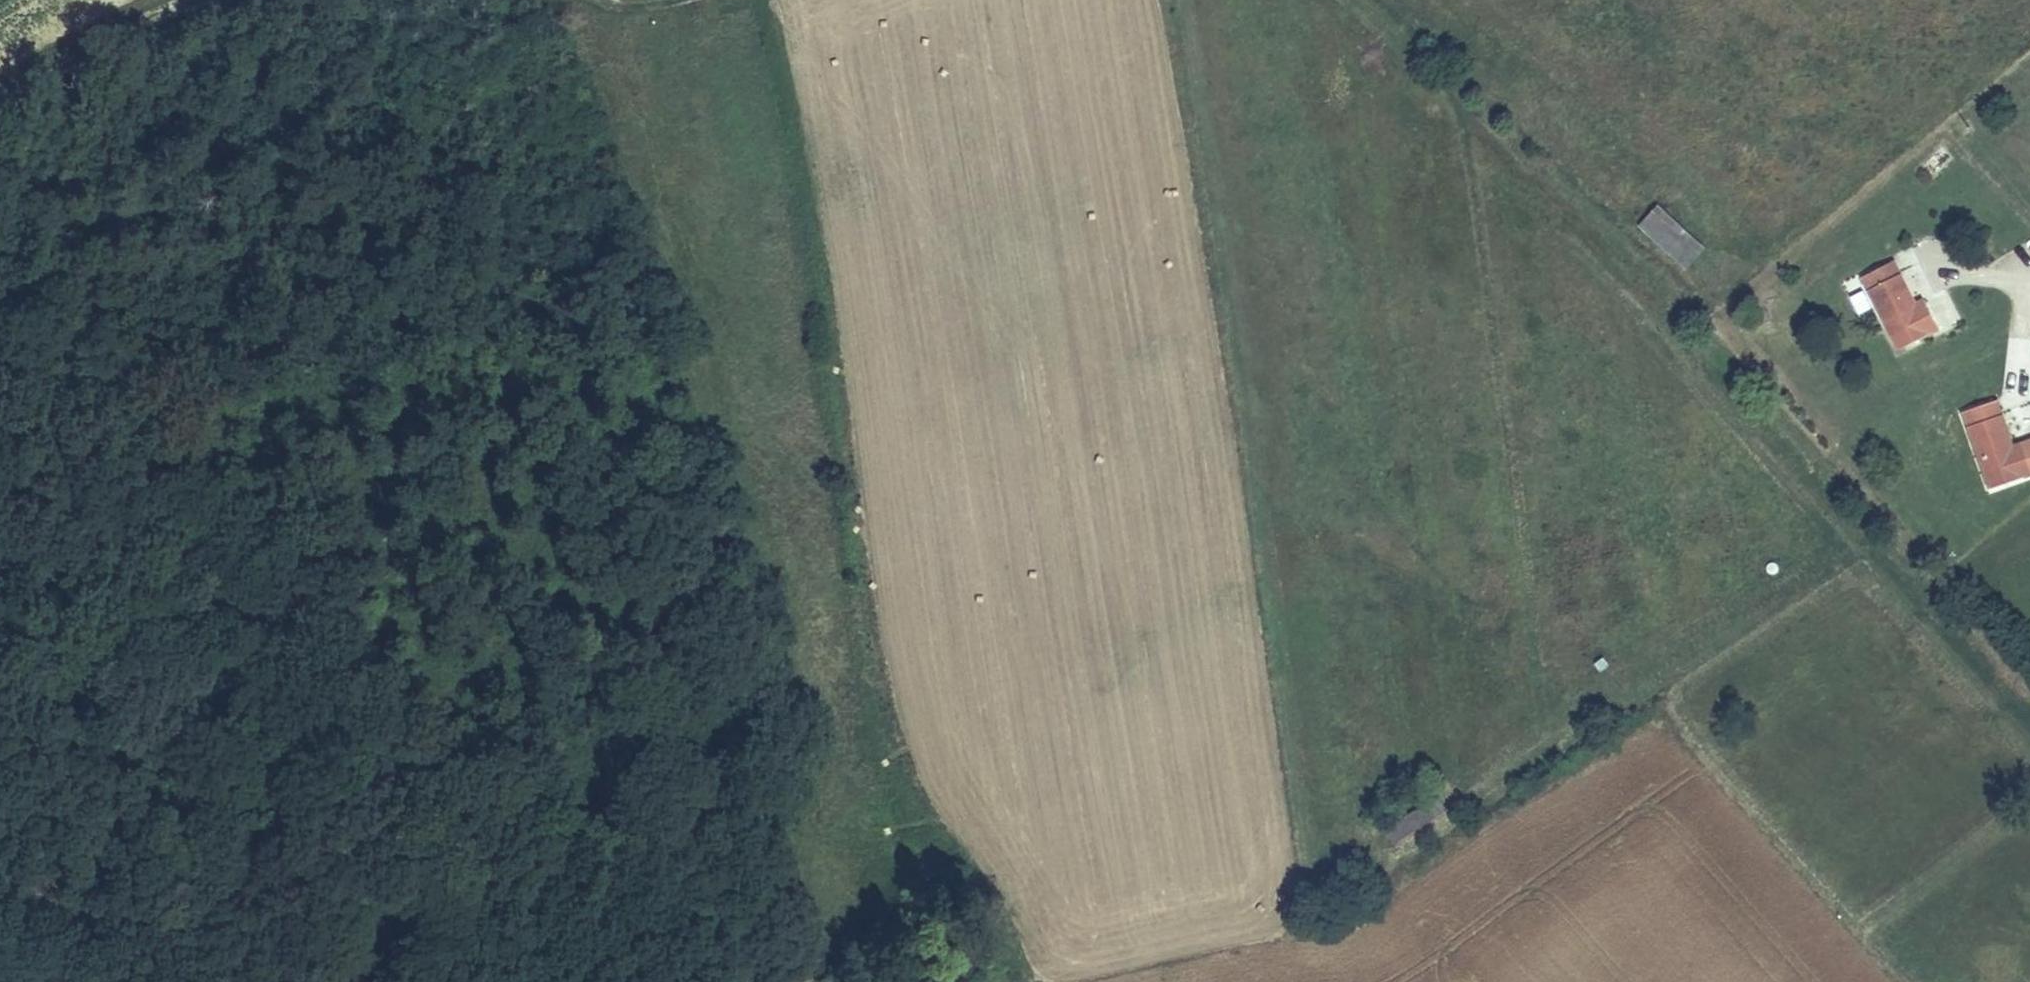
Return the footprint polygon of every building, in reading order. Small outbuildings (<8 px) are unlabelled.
[(1705,250),(1660,210),(1645,227),(1690,267),(1705,250)] [(1900,349),(1943,329),(1932,301),(1922,305),(1900,261),(1867,276),(1900,349)] [(2006,402),(1969,413),(1991,488),(2029,477),(2029,448),(2022,449),(2006,402)] [(1393,835),(1446,816),(1440,801),(1387,820),(1393,835)]
